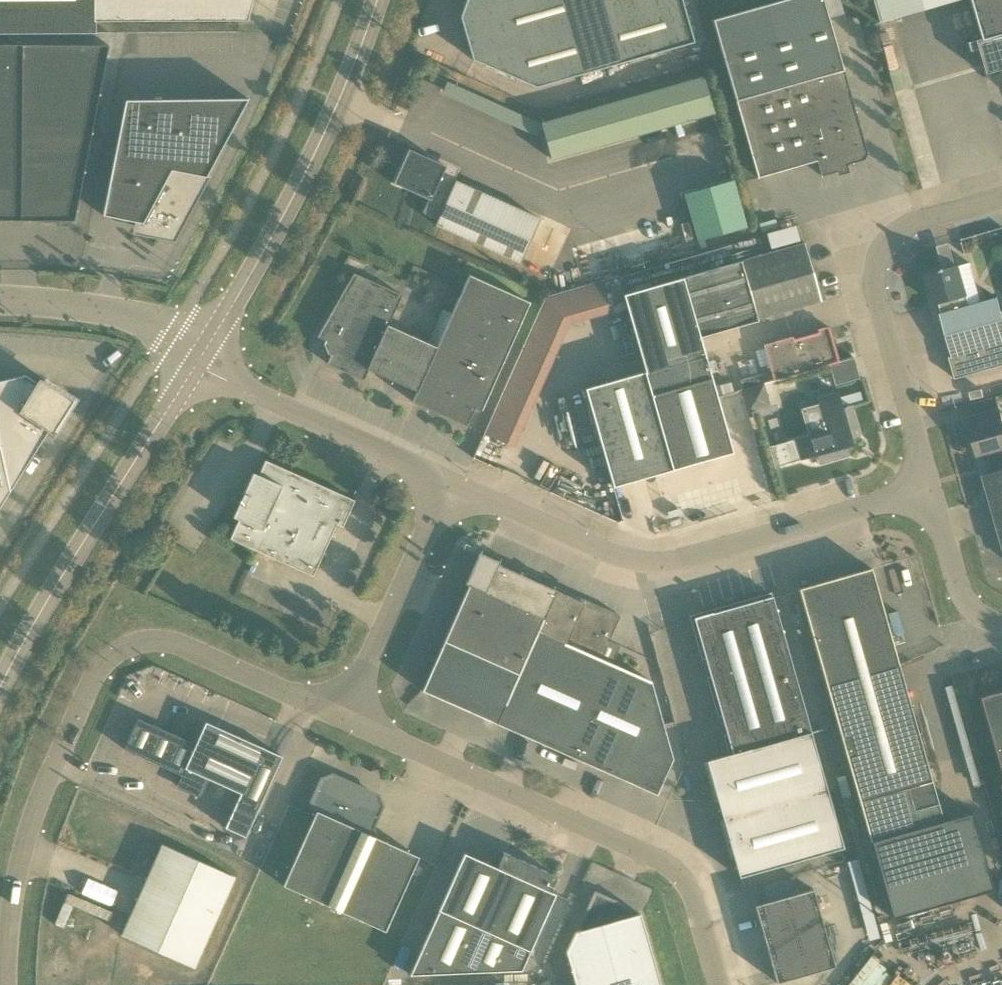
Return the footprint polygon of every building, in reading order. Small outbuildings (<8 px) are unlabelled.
[(95,21),(247,20),(252,0),(0,0),(0,33),(95,33),(95,21)] [(473,60),(536,87),(694,42),(682,0),(466,0),(460,16),(472,59),(473,60)] [(735,98),(758,177),(817,161),(821,176),(848,168),(847,164),(864,160),(867,153),(842,68),(823,0),(781,0),(713,19),(735,98)] [(879,21),(955,0),(873,0),(879,21)] [(981,38),(967,42),(970,51),(981,48),(987,69),(983,70),(984,74),(1001,69),(1001,0),(970,0),(981,38)] [(21,220),(23,44),(0,44),(0,220),(21,220)] [(23,44),(21,220),(43,220),(43,222),(67,222),(67,220),(74,220),(109,45),(23,44)] [(707,77),(542,117),(552,156),(717,116),(707,77)] [(473,90),(467,101),(537,135),(542,124),(473,90)] [(210,176),(207,175),(249,98),(126,100),(103,215),(135,222),(133,233),(174,241),(210,176)] [(435,224),(521,263),(540,219),(455,181),(452,186),(439,180),(446,166),(409,149),(393,183),(429,200),(423,213),(438,219),(435,224)] [(698,240),(749,227),(737,178),(685,192),(698,240)] [(805,243),(708,270),(725,329),(758,320),(758,319),(821,301),(805,243)] [(959,266),(944,270),(943,268),(941,268),(940,269),(940,271),(926,275),(934,304),(939,303),(942,313),(981,302),(970,264),(971,264),(970,263),(959,266)] [(712,459),(733,453),(705,356),(700,336),(725,329),(708,270),(624,294),(646,371),(585,388),(613,487),(644,478),(712,459)] [(368,370),(393,381),(417,392),(412,401),(466,426),(474,408),(482,411),(482,410),(530,302),(512,294),(469,274),(436,347),(412,336),(388,326),(402,295),(354,273),(317,337),(330,343),(333,351),(327,363),(364,380),(368,370)] [(540,296),(489,435),(521,447),(566,324),(613,312),(605,280),(540,296)] [(1001,313),(997,298),(981,302),(942,313),(941,314),(953,356),(949,357),(955,379),(1001,366),(1001,313)] [(774,380),(809,370),(829,364),(838,362),(828,327),(818,330),(819,333),(794,340),(793,337),(764,345),(774,380)] [(838,362),(829,364),(836,387),(860,380),(853,357),(838,362)] [(750,411),(771,405),(762,374),(741,379),(750,411)] [(48,431),(52,433),(73,400),(39,378),(37,382),(25,375),(0,381),(0,446),(10,491),(48,431)] [(851,405),(843,407),(839,393),(818,398),(819,405),(803,410),(810,435),(795,439),(788,441),(794,462),(801,460),(816,456),(818,464),(849,455),(847,447),(845,440),(852,438),(860,436),(851,405)] [(999,408),(966,418),(977,456),(987,453),(990,463),(1001,459),(1001,419),(999,408)] [(483,434),(476,456),(492,461),(499,440),(483,434)] [(788,441),(769,447),(775,467),(794,462),(788,441)] [(10,491),(0,446),(0,506),(10,491)] [(994,514),(1001,511),(1001,459),(990,463),(993,472),(983,475),(994,514)] [(244,507),(230,539),(313,576),(336,524),(343,527),(354,500),(265,460),(258,475),(253,473),(244,493),(239,505),(244,507)] [(994,514),(1001,542),(1001,511),(994,514)] [(422,691),(511,730),(553,637),(570,598),(558,593),(560,589),(557,588),(556,590),(525,577),(527,574),(524,573),(523,576),(498,565),(499,562),(479,553),(466,584),(469,585),(422,691)] [(799,589),(827,686),(899,665),(871,568),(799,589)] [(811,732),(778,616),(772,596),(694,619),(733,754),(811,732)] [(570,598),(553,637),(611,663),(619,647),(608,642),(620,615),(605,609),(604,612),(577,600),(577,601),(570,598)] [(623,669),(611,663),(553,637),(511,730),(657,795),(673,759),(651,681),(623,669)] [(938,803),(910,704),(899,665),(827,686),(859,802),(871,842),(893,919),(992,890),(970,812),(943,820),(938,803)] [(980,697),(1001,775),(1001,691),(980,697)] [(246,837),(254,818),(282,756),(206,722),(196,744),(138,718),(124,749),(182,775),(176,789),(197,798),(202,796),(209,780),(241,794),(225,828),(246,837)] [(827,789),(811,732),(733,754),(707,762),(723,819),(827,789)] [(322,779),(312,802),(316,812),(283,886),(341,912),(375,837),(372,828),(382,806),(378,795),(333,775),(322,779)] [(844,849),(827,789),(723,819),(740,878),(844,849)] [(419,857),(375,837),(341,912),(385,932),(419,857)] [(195,968),(235,877),(162,844),(121,935),(195,968)] [(464,854),(455,874),(410,975),(521,971),(556,895),(550,892),(557,877),(504,853),(497,868),(464,854)] [(814,890),(756,906),(755,906),(777,984),(836,967),(814,890)] [(641,915),(633,917),(631,910),(596,894),(582,925),(583,931),(576,933),(566,953),(576,984),(661,984),(641,915)] [(896,973),(873,954),(849,984),(887,984),(896,973)]
